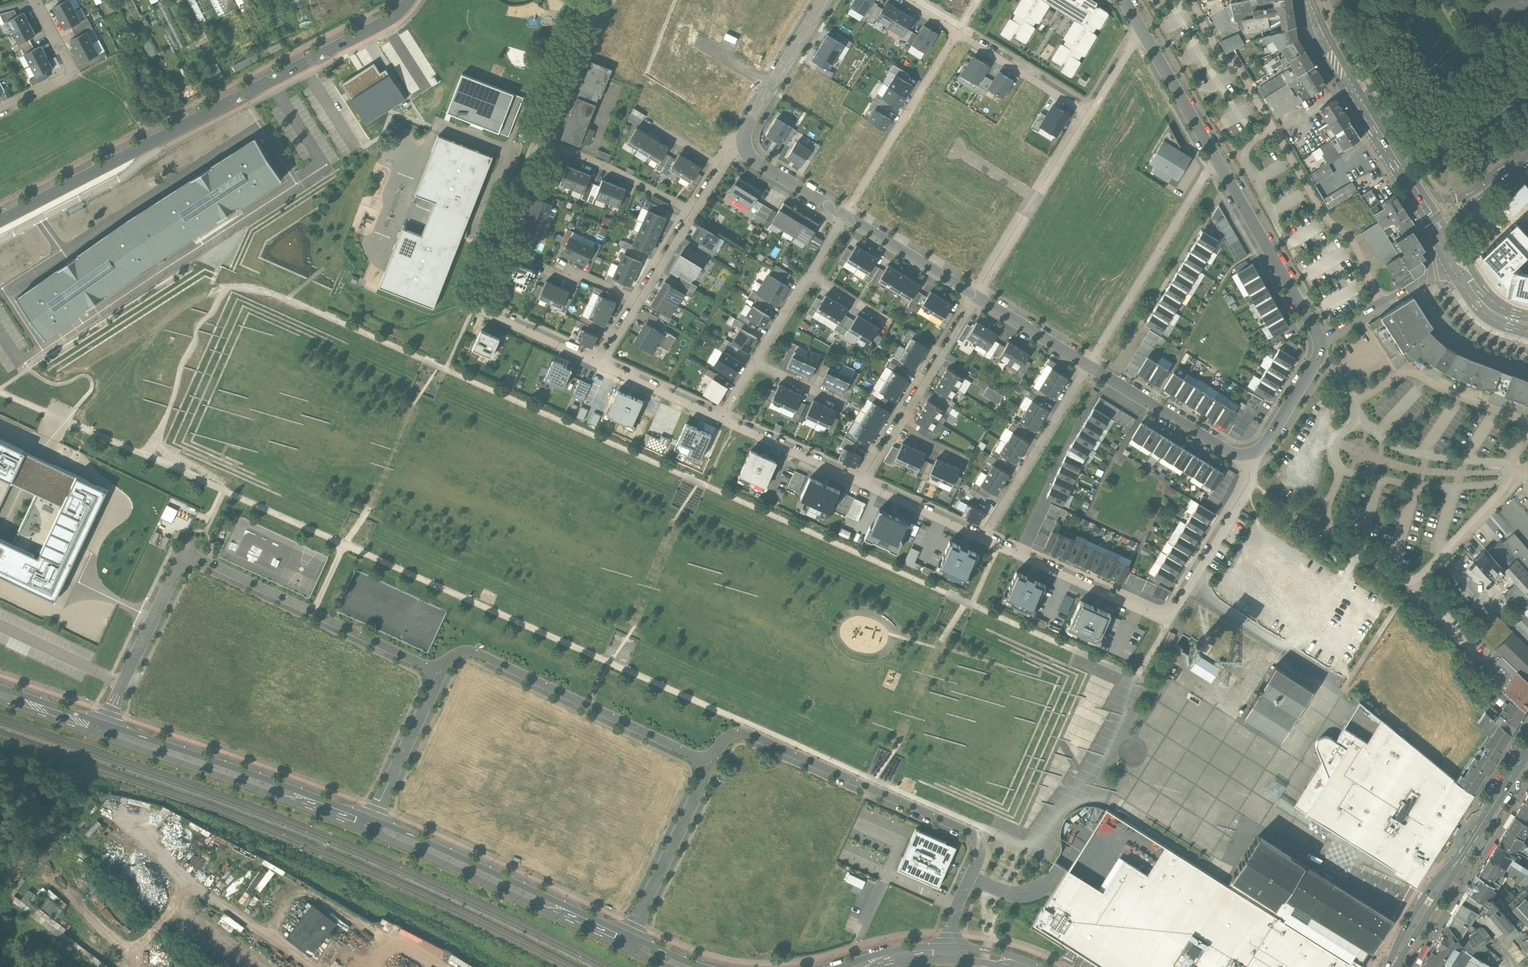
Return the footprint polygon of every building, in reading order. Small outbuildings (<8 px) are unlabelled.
[(53,7),(59,19),(75,10),(70,0),(67,0),(59,4),(53,7)] [(222,69),(258,50),(232,0),(187,0),(222,69)] [(249,0),(235,0),(262,50),(272,45),(249,0)] [(274,44),(279,41),(257,0),(250,0),(274,44)] [(528,27),(554,23),(556,13),(557,15),(560,0),(548,0),(550,8),(531,4),(518,6),(516,13),(515,7),(509,5),(510,14),(527,18),(528,27)] [(850,7),(864,16),(873,2),(874,0),(854,0),(850,7)] [(941,2),(950,8),(955,0),(942,0),(941,2)] [(950,8),(959,14),(968,0),(955,0),(950,8)] [(1014,14),(1015,15),(1012,20),(1011,19),(1001,35),(1010,41),(1014,33),(1017,35),(1015,38),(1024,43),(1034,27),(1033,27),(1035,22),(1037,23),(1049,5),(1044,2),(1045,0),(1023,0),(1014,14)] [(1082,21),(1080,24),(1076,21),(1064,40),(1066,41),(1063,45),(1062,45),(1052,60),(1061,66),(1063,63),(1065,65),(1061,72),(1070,77),(1080,61),(1078,61),(1081,56),(1083,56),(1096,35),(1093,33),(1096,28),(1098,28),(1107,12),(1099,7),(1098,8),(1095,6),(1097,4),(1090,0),(1047,0),(1082,21)] [(1231,4),(1234,22),(1236,22),(1238,28),(1248,31),(1270,28),(1268,18),(1266,9),(1275,8),(1274,0),(1249,0),(1231,4)] [(1274,0),(1275,8),(1266,9),(1268,18),(1281,17),(1281,22),(1294,20),(1291,0),(1277,0),(1274,0)] [(878,5),(873,2),(864,16),(863,17),(869,20),(877,6),(878,5)] [(890,27),(900,11),(887,3),(877,19),(890,27)] [(882,9),(877,6),(869,20),(868,21),(873,24),(882,9)] [(0,14),(0,21),(1,24),(7,21),(17,16),(14,10),(0,14)] [(75,10),(59,19),(65,30),(71,26),(81,21),(75,10)] [(913,19),(900,11),(890,27),(902,35),(903,35),(907,29),(913,19)] [(17,16),(7,21),(13,32),(30,24),(24,12),(17,16)] [(81,21),(71,26),(74,32),(90,24),(87,18),(81,21)] [(124,20),(115,25),(118,29),(126,25),(124,20)] [(30,24),(13,32),(19,44),(36,35),(30,24)] [(90,24),(74,32),(77,37),(87,32),(93,29),(90,24)] [(912,45),(925,53),(937,34),(924,26),(918,35),(912,45)] [(1295,26),(1261,37),(1265,43),(1266,44),(1273,39),(1279,49),(1282,48),(1296,39),(1295,26)] [(912,32),(907,29),(903,35),(902,35),(897,44),(903,47),(912,32)] [(77,37),(70,41),(76,52),(93,43),(87,32),(77,37)] [(918,35),(912,32),(903,47),(908,51),(912,45),(918,35)] [(1238,33),(1220,42),(1226,54),(1243,44),(1238,33)] [(767,40),(757,34),(746,51),(756,57),(767,40)] [(844,45),(827,35),(812,60),(829,70),(844,45)] [(1261,37),(1252,41),(1255,47),(1265,43),(1261,37)] [(1296,39),(1282,48),(1279,49),(1286,55),(1281,59),(1284,63),(1289,60),(1304,50),(1296,39)] [(279,42),(268,48),(272,54),(283,48),(279,42)] [(93,43),(76,52),(82,63),(99,54),(93,43)] [(32,44),(16,52),(19,57),(24,54),(34,49),(32,44)] [(34,49),(24,54),(30,66),(47,57),(41,46),(34,49)] [(523,66),(527,52),(508,46),(506,55),(512,57),(510,62),(523,66)] [(1304,50),(1289,60),(1299,75),(1313,65),(1304,50)] [(255,54),(232,66),(235,72),(258,60),(255,54)] [(989,66),(974,56),(962,75),(977,84),(983,75),(989,66)] [(47,57),(30,66),(36,77),(46,72),(53,68),(47,57)] [(1277,59),(1264,67),(1268,73),(1284,63),(1281,59),(1278,61),(1277,59)] [(592,61),(562,138),(580,145),(581,143),(588,146),(594,130),(587,127),(599,97),(601,98),(601,97),(612,69),(592,61)] [(374,62),(341,84),(367,124),(406,99),(386,69),(381,72),(374,62)] [(494,63),(490,74),(502,78),(506,67),(494,63)] [(896,75),(905,81),(910,75),(894,65),(890,72),(896,75)] [(1302,79),(1312,95),(1326,86),(1313,65),(1299,75),(1286,82),(1289,87),(1302,79)] [(36,77),(30,80),(33,85),(48,77),(46,72),(36,77)] [(1013,80),(999,72),(993,81),(989,89),(1002,97),(1013,80)] [(514,94),(462,74),(447,112),(499,133),(514,94)] [(889,86),(905,96),(912,85),(905,81),(896,75),(889,86)] [(988,78),(983,75),(977,84),(974,90),(979,94),(988,78)] [(1087,80),(1081,76),(1077,82),(1083,86),(1087,80)] [(993,81),(988,78),(979,94),(984,97),(989,89),(993,81)] [(905,96),(889,86),(882,97),(892,103),(899,107),(905,96)] [(870,96),(874,98),(879,90),(874,88),(870,96)] [(8,98),(5,93),(0,96),(0,102),(8,98)] [(1284,113),(1271,93),(1263,98),(1276,118),(1284,113)] [(514,94),(499,133),(508,136),(524,98),(514,94)] [(873,100),(889,110),(892,103),(882,97),(877,94),(873,100)] [(875,109),(885,116),(889,110),(873,100),(870,106),(875,109)] [(1335,100),(1320,110),(1325,117),(1315,123),(1319,129),(1329,123),(1344,113),(1335,100)] [(1069,115),(1053,105),(1040,126),(1056,135),(1069,115)] [(646,115),(634,108),(631,113),(643,120),(646,115)] [(885,116),(875,109),(868,120),(884,130),(891,119),(885,116)] [(643,120),(631,113),(628,118),(640,125),(643,120)] [(1344,113),(1329,123),(1331,126),(1337,136),(1352,126),(1349,120),(1348,120),(1344,113)] [(791,127),(777,118),(766,135),(781,144),(782,142),(791,127)] [(1329,123),(1319,129),(1323,135),(1325,134),(1324,133),(1330,129),(1329,127),(1331,126),(1329,123)] [(1152,152),(1155,154),(1163,141),(1178,150),(1180,148),(1181,147),(1169,125),(1152,152)] [(1337,136),(1336,136),(1345,149),(1360,139),(1352,126),(1337,136)] [(637,127),(627,143),(638,150),(648,134),(637,127)] [(796,130),(791,127),(782,142),(787,145),(796,130)] [(648,134),(638,150),(648,157),(658,140),(648,134)] [(493,157),(438,135),(432,151),(439,154),(438,158),(435,157),(420,196),(435,202),(421,235),(407,230),(392,268),(394,269),(392,274),(385,271),(379,286),(434,308),(493,157)] [(192,179),(121,225),(79,255),(79,254),(59,268),(17,298),(45,338),(88,308),(107,294),(148,265),(218,220),(238,207),(282,179),(256,138),(212,166),(192,179)] [(669,147),(658,140),(648,157),(659,163),(666,153),(669,147)] [(1331,140),(1318,148),(1327,163),(1328,164),(1328,163),(1340,156),(1331,140)] [(1178,150),(1163,141),(1155,154),(1150,161),(1155,165),(1172,176),(1178,179),(1191,158),(1178,150)] [(811,151),(796,142),(787,157),(802,166),(806,158),(811,151)] [(811,151),(806,158),(811,161),(820,146),(815,143),(811,151)] [(610,155),(598,150),(596,155),(608,160),(610,155)] [(659,163),(656,168),(661,172),(670,156),(671,156),(666,153),(659,163)] [(690,160),(679,153),(676,160),(669,170),(680,176),(690,160)] [(670,156),(661,172),(666,175),(669,170),(676,160),(670,156)] [(701,167),(690,160),(680,176),(691,183),(698,173),(701,167)] [(1327,163),(1309,175),(1314,184),(1334,172),(1328,163),(1328,164),(1327,163)] [(1172,176),(1155,165),(1152,171),(1169,181),(1172,176)] [(567,166),(560,184),(572,188),(579,171),(567,166)] [(591,175),(579,171),(572,188),(584,193),(588,182),(591,175)] [(691,183),(688,188),(693,191),(703,176),(698,173),(691,183)] [(760,192),(738,178),(729,194),(736,198),(743,203),(751,207),(760,192)] [(600,186),(595,197),(607,202),(614,184),(602,180),(600,186)] [(594,184),(588,182),(584,193),(582,199),(587,201),(594,184)] [(1352,182),(1323,199),(1329,208),(1358,191),(1352,182)] [(1503,203),(1512,212),(1527,198),(1527,186),(1525,182),(1503,203)] [(594,184),(587,201),(593,203),(595,197),(600,186),(594,184)] [(614,184),(607,202),(619,207),(623,196),(626,189),(614,184)] [(556,193),(543,188),(541,194),(542,195),(554,199),(556,193)] [(1371,189),(1361,195),(1363,198),(1373,192),(1371,189)] [(1373,192),(1363,198),(1369,207),(1375,203),(1379,201),(1373,192)] [(1379,210),(1375,203),(1369,207),(1378,221),(1402,205),(1395,194),(1382,202),(1385,206),(1379,210)] [(554,199),(542,195),(540,200),(551,205),(554,199)] [(619,207),(617,212),(622,215),(629,198),(623,196),(619,207)] [(669,204),(653,196),(650,201),(663,208),(666,209),(669,204)] [(540,200),(534,198),(529,209),(547,216),(551,205),(540,200)] [(736,198),(733,202),(741,207),(743,203),(736,198)] [(650,201),(647,200),(643,208),(649,210),(660,215),(663,208),(650,201)] [(772,209),(762,203),(753,219),(763,225),(772,209)] [(780,208),(777,213),(772,222),(783,229),(795,210),(784,203),(780,208)] [(1212,217),(1228,245),(1237,260),(1247,254),(1219,206),(1219,205),(1212,217)] [(1402,205),(1378,221),(1381,226),(1387,235),(1392,232),(1393,231),(1391,229),(1388,224),(1394,220),(1403,235),(1412,229),(1415,227),(1402,205)] [(547,216),(529,209),(524,221),(542,228),(547,216)] [(777,213),(772,209),(763,225),(768,228),(772,222),(777,213)] [(660,215),(649,210),(644,222),(661,230),(666,218),(660,215)] [(807,217),(795,210),(783,229),(795,237),(807,217)] [(819,224),(807,217),(795,237),(807,244),(816,230),(815,230),(819,224)] [(542,228),(524,221),(520,233),(538,240),(542,228)] [(1378,221),(1361,232),(1364,237),(1381,226),(1378,221)] [(1478,255),(1500,281),(1527,255),(1527,234),(1515,221),(1478,255)] [(661,230),(644,222),(638,233),(656,241),(661,230)] [(718,236),(699,225),(692,237),(701,242),(711,248),(718,236)] [(1381,226),(1364,237),(1372,249),(1388,238),(1387,235),(1381,226)] [(1403,235),(1391,242),(1410,271),(1413,269),(1414,271),(1424,265),(1423,247),(1412,229),(1403,235)] [(1202,230),(1196,241),(1211,250),(1218,240),(1202,230)] [(1392,232),(1387,235),(1388,238),(1390,240),(1395,237),(1392,232)] [(656,241),(638,233),(633,245),(650,252),(656,241)] [(582,242),(570,237),(563,254),(574,259),(582,242)] [(1390,240),(1388,238),(1372,249),(1383,265),(1386,263),(1395,277),(1394,279),(1392,280),(1390,284),(1393,289),(1399,286),(1413,277),(1410,271),(1391,242),(1390,240)] [(623,240),(621,246),(626,248),(637,253),(640,248),(623,240)] [(1196,241),(1190,251),(1205,260),(1211,250),(1196,241)] [(594,247),(582,242),(574,259),(586,264),(594,247)] [(716,252),(701,242),(698,247),(699,248),(709,254),(713,257),(716,252)] [(852,251),(846,261),(857,268),(867,252),(856,245),(852,251)] [(691,282),(705,259),(695,253),(686,247),(671,271),(682,277),(691,283),(691,282)] [(624,254),(635,259),(637,253),(626,248),(624,254)] [(699,248),(695,253),(705,259),(709,254),(699,248)] [(847,248),(838,263),(843,266),(846,261),(852,251),(847,248)] [(1190,251),(1184,261),(1199,271),(1205,260),(1190,251)] [(534,258),(521,252),(517,259),(531,266),(534,258)] [(867,252),(857,268),(868,274),(874,264),(878,258),(867,252)] [(635,259),(624,254),(619,265),(636,273),(641,261),(635,259)] [(1246,260),(1234,267),(1237,272),(1249,265),(1246,260)] [(1184,261),(1177,272),(1192,281),(1199,271),(1184,261)] [(533,270),(516,262),(508,279),(526,287),(533,270)] [(612,262),(607,274),(613,277),(619,265),(612,262)] [(1249,265),(1237,272),(1243,283),(1259,274),(1252,263),(1249,265)] [(868,274),(865,280),(870,283),(879,267),(874,264),(868,274)] [(899,271),(888,264),(884,271),(878,281),(889,287),(899,271)] [(636,273),(619,265),(613,277),(631,285),(636,273)] [(776,265),(773,270),(788,279),(791,274),(776,265)] [(879,267),(870,283),(875,286),(878,281),(884,271),(879,267)] [(1506,295),(1527,300),(1527,274),(1512,270),(1506,295)] [(899,271),(889,287),(900,294),(910,278),(899,271)] [(1177,272),(1171,282),(1186,291),(1192,281),(1177,272)] [(1259,274),(1243,283),(1249,293),(1265,284),(1259,274)] [(608,275),(605,280),(622,287),(624,282),(613,277),(608,275)] [(768,300),(777,305),(788,287),(770,275),(766,282),(765,281),(757,293),(768,300)] [(691,283),(682,277),(679,282),(694,292),(697,286),(691,282),(691,283)] [(920,284),(910,278),(900,294),(911,300),(920,284)] [(558,285),(546,280),(544,286),(539,297),(550,303),(558,285)] [(675,287),(665,281),(658,293),(677,305),(685,293),(675,287)] [(694,292),(678,282),(675,287),(685,293),(691,297),(694,292)] [(1171,282),(1165,292),(1180,301),(1186,291),(1171,282)] [(538,284),(531,300),(536,302),(539,297),(544,286),(538,284)] [(1265,284),(1249,293),(1255,304),(1270,295),(1265,284)] [(570,291),(558,285),(550,303),(562,308),(567,297),(570,291)] [(612,294),(596,287),(594,292),(599,294),(610,299),(612,294)] [(753,290),(749,296),(765,305),(768,300),(757,293),(753,290)] [(942,297),(931,291),(927,297),(921,307),(932,313),(942,297)] [(1165,292),(1158,302),(1174,312),(1180,301),(1165,292)] [(677,305),(658,293),(650,305),(661,311),(670,317),(677,305)] [(610,299),(599,294),(594,306),(611,314),(616,302),(610,299)] [(837,301),(826,294),(822,300),(816,310),(827,317),(837,301)] [(922,294),(912,309),(918,312),(921,307),(927,297),(922,294)] [(1270,295),(1255,304),(1261,314),(1277,305),(1270,295)] [(1398,304),(1380,316),(1402,351),(1427,329),(1432,325),(1425,316),(1412,295),(1405,300),(1398,304)] [(562,308),(559,313),(565,316),(572,299),(567,297),(562,308)] [(822,300),(817,297),(808,313),(813,316),(816,310),(822,300)] [(952,304),(942,297),(932,313),(943,320),(948,311),(952,304)] [(837,301),(827,317),(838,324),(844,314),(848,308),(837,301)] [(1158,302),(1152,313),(1167,322),(1174,312),(1158,302)] [(1277,305),(1261,314),(1267,324),(1283,315),(1277,305)] [(611,314),(594,306),(588,318),(606,326),(611,314)] [(770,316),(753,306),(747,316),(764,327),(770,316)] [(676,321),(661,311),(657,316),(673,326),(676,321)] [(943,320),(939,326),(944,329),(953,314),(948,311),(943,320)] [(741,313),(738,318),(748,324),(751,319),(741,313)] [(1152,313),(1146,323),(1161,332),(1167,322),(1152,313)] [(838,324),(834,329),(840,332),(849,317),(844,314),(838,324)] [(854,320),(848,330),(859,337),(869,321),(858,314),(854,320)] [(582,315),(580,320),(596,328),(598,322),(582,315)] [(1283,315),(1267,324),(1273,335),(1279,332),(1289,326),(1283,315)] [(849,317),(840,332),(845,335),(848,330),(854,320),(849,317)] [(737,319),(734,324),(750,333),(753,328),(737,319)] [(594,327),(578,320),(575,325),(581,328),(592,332),(594,327)] [(880,327),(869,321),(859,337),(870,343),(880,327)] [(987,327),(976,321),(972,327),(966,337),(977,344),(987,327)] [(664,335),(646,324),(635,342),(653,352),(658,345),(664,335)] [(967,324),(958,339),(963,342),(966,337),(972,327),(967,324)] [(998,334),(987,327),(977,344),(988,350),(998,334)] [(592,332),(581,328),(575,339),(593,347),(598,335),(592,332)] [(741,328),(733,343),(748,352),(757,338),(741,328)] [(925,339),(910,329),(907,334),(912,338),(922,344),(925,339)] [(1427,329),(1402,351),(1409,362),(1419,352),(1421,354),(1432,363),(1445,346),(1436,338),(1427,329)] [(500,338),(481,330),(473,348),(491,357),(500,338)] [(1149,330),(1124,371),(1135,377),(1138,372),(1147,356),(1157,341),(1162,344),(1165,339),(1149,330)] [(664,335),(658,345),(668,351),(676,338),(665,331),(663,334),(664,335)] [(1273,335),(1268,338),(1271,343),(1282,337),(1279,332),(1273,335)] [(878,334),(868,350),(873,353),(883,337),(878,334)] [(922,344),(912,338),(905,349),(921,359),(928,348),(922,344)] [(1298,346),(1288,339),(1282,350),(1292,356),(1298,346)] [(1019,347),(1008,340),(1004,346),(998,357),(1009,363),(1019,347)] [(792,342),(784,359),(790,361),(794,350),(797,345),(792,342)] [(738,353),(722,343),(719,349),(723,352),(723,351),(734,358),(738,353)] [(999,343),(990,358),(995,362),(998,357),(1004,346),(999,343)] [(1445,346),(1432,363),(1445,371),(1455,352),(1445,346)] [(1030,354),(1019,347),(1009,363),(1020,370),(1026,360),(1030,354)] [(1279,348),(1273,358),(1288,368),(1294,357),(1292,356),(1282,350),(1279,348)] [(921,359),(905,349),(899,359),(909,366),(915,369),(921,359)] [(806,356),(794,350),(790,361),(787,367),(798,373),(806,356)] [(733,377),(742,362),(734,358),(723,351),(723,352),(714,365),(733,377)] [(1466,357),(1455,352),(1445,371),(1458,377),(1466,357)] [(818,361),(813,372),(818,374),(823,363),(826,358),(820,355),(818,361)] [(818,361),(806,356),(798,373),(810,378),(813,372),(818,361)] [(899,359),(893,356),(890,361),(906,371),(909,366),(899,359)] [(1158,363),(1147,356),(1138,372),(1148,378),(1158,363)] [(1466,357),(1458,377),(1470,381),(1477,361),(1466,357)] [(1273,358),(1266,369),(1282,378),(1288,368),(1273,358)] [(1065,369),(1050,359),(1047,364),(1052,367),(1062,374),(1065,369)] [(573,369),(553,360),(545,379),(564,388),(573,369)] [(1031,363),(1026,360),(1020,370),(1017,375),(1022,378),(1031,363)] [(906,371),(890,361),(887,367),(892,370),(903,376),(906,371)] [(1477,361),(1470,381),(1481,386),(1489,365),(1477,361)] [(829,366),(823,363),(818,374),(824,377),(829,366)] [(1168,369),(1158,363),(1148,378),(1159,385),(1168,369)] [(1500,370),(1489,365),(1481,386),(1492,390),(1500,370)] [(824,377),(821,383),(832,388),(840,371),(829,366),(824,377)] [(1062,374),(1052,367),(1045,378),(1062,388),(1068,377),(1062,374)] [(964,377),(947,368),(941,378),(957,388),(964,377)] [(724,379),(709,369),(706,374),(713,379),(721,384),(724,379)] [(1266,369),(1260,379),(1275,388),(1282,378),(1266,369)] [(903,376),(892,370),(886,381),(902,390),(908,380),(903,376)] [(1511,374),(1500,370),(1492,390),(1503,394),(1511,374)] [(852,376),(840,371),(832,388),(844,394),(847,387),(852,376)] [(852,376),(847,387),(852,390),(860,373),(854,371),(852,376)] [(1184,379),(1173,372),(1164,388),(1174,394),(1184,379)] [(1511,374),(1503,394),(1526,403),(1527,398),(1527,380),(1511,374)] [(957,388),(941,378),(934,389),(940,393),(950,399),(957,388)] [(1062,388),(1045,378),(1039,389),(1049,396),(1055,399),(1062,388)] [(591,384),(580,379),(573,395),(583,400),(591,384)] [(721,384),(713,379),(704,393),(718,402),(727,387),(721,384)] [(1194,385),(1184,379),(1174,394),(1184,401),(1194,385)] [(1260,379),(1254,389),(1269,399),(1275,388),(1260,379)] [(902,390),(886,381),(879,391),(889,398),(895,401),(902,390)] [(791,389),(779,384),(776,390),(771,401),(783,406),(791,389)] [(1204,391),(1194,385),(1184,401),(1195,407),(1204,391)] [(1004,395),(988,386),(983,394),(998,404),(1004,395)] [(1039,389),(1034,386),(1031,391),(1045,400),(1046,401),(1049,396),(1039,389)] [(771,388),(763,404),(769,407),(771,401),(776,390),(771,388)] [(879,391),(874,388),(871,393),(886,403),(889,398),(879,391)] [(791,389),(783,406),(795,412),(800,401),(802,394),(791,389)] [(1031,391),(1030,391),(1027,396),(1032,400),(1032,399),(1042,405),(1045,400),(1031,391)] [(1214,398),(1204,391),(1195,407),(1205,413),(1214,398)] [(618,393),(607,417),(631,428),(642,404),(618,393)] [(886,403),(871,393),(867,398),(873,402),(883,408),(886,403)] [(950,399),(940,393),(937,398),(952,407),(955,402),(950,399)] [(1234,424),(1228,433),(1238,439),(1263,399),(1253,393),(1243,408),(1243,409),(1234,424)] [(1131,416),(1100,397),(1094,407),(1109,417),(1124,426),(1128,420),(1131,416)] [(952,407),(937,398),(934,403),(944,409),(949,413),(952,407)] [(1225,404),(1214,398),(1205,413),(1215,419),(1225,404)] [(810,406),(806,417),(817,422),(825,405),(813,399),(810,406)] [(934,403),(928,399),(921,410),(937,420),(944,409),(934,403)] [(1042,405),(1032,399),(1032,400),(1026,410),(1042,420),(1049,409),(1042,405)] [(805,403),(800,401),(795,412),(792,417),(797,420),(805,403)] [(883,408),(873,402),(866,413),(882,422),(889,412),(883,408)] [(805,403),(797,420),(803,422),(806,417),(810,406),(805,403)] [(1235,410),(1225,404),(1215,419),(1226,426),(1229,421),(1235,410)] [(825,405),(817,422),(829,427),(834,416),(837,410),(825,405)] [(1243,409),(1238,405),(1235,410),(1229,421),(1234,424),(1243,409)] [(1109,417),(1094,407),(1087,418),(1103,427),(1109,417)] [(937,420),(921,410),(915,421),(920,425),(931,431),(937,420)] [(1042,420),(1026,410),(1019,421),(1029,427),(1035,431),(1042,420)] [(882,422),(866,413),(859,423),(876,433),(882,422)] [(829,427),(826,433),(832,435),(839,419),(834,416),(829,427)] [(1131,416),(1128,420),(1124,426),(1121,431),(1126,434),(1136,419),(1131,416)] [(1019,421),(1014,418),(1011,423),(1026,432),(1029,427),(1019,421)] [(1103,427),(1087,418),(1081,428),(1096,437),(1103,427)] [(1151,428),(1141,422),(1132,437),(1142,444),(1151,428)] [(697,428),(686,423),(674,448),(700,460),(711,434),(701,429),(700,431),(696,429),(697,428)] [(876,433),(859,423),(853,434),(863,440),(869,444),(876,433)] [(931,431),(920,425),(917,430),(933,439),(936,434),(931,431)] [(1096,437),(1081,428),(1075,438),(1090,448),(1096,437)] [(1162,435),(1151,428),(1142,444),(1152,450),(1162,435)] [(853,434),(848,431),(844,436),(857,444),(860,445),(863,440),(853,434)] [(1029,441),(1013,431),(1006,442),(1022,452),(1029,441)] [(665,450),(670,439),(661,435),(659,438),(650,434),(645,445),(662,453),(663,449),(665,450)] [(1172,441),(1162,435),(1152,450),(1163,456),(1172,441)] [(857,444),(844,436),(840,445),(843,447),(854,452),(857,444)] [(1090,448),(1075,438),(1067,450),(1083,459),(1090,448)] [(51,463),(46,460),(40,458),(34,455),(26,451),(0,439),(0,475),(13,481),(20,484),(26,487),(32,490),(37,493),(13,543),(8,541),(2,538),(0,537),(0,574),(55,600),(75,559),(108,490),(77,476),(51,463)] [(1182,447),(1172,441),(1163,456),(1173,463),(1182,447)] [(914,447),(902,442),(900,449),(895,459),(906,465),(914,447)] [(1022,452),(1006,442),(999,453),(1010,459),(1016,463),(1022,452)] [(900,449),(893,446),(883,461),(892,465),(895,459),(900,449)] [(854,452),(843,447),(838,459),(855,467),(860,455),(854,452)] [(926,453),(914,447),(906,465),(918,470),(923,459),(926,453)] [(1182,447),(1173,463),(1183,469),(1192,454),(1182,447)] [(776,462),(751,450),(740,473),(746,475),(745,478),(765,487),(776,462)] [(999,453),(994,450),(991,455),(1007,464),(1010,459),(999,453)] [(1083,459),(1067,450),(1061,463),(1078,471),(1083,459)] [(1192,454),(1183,469),(1193,475),(1203,460),(1192,454)] [(1007,464),(991,455),(988,460),(993,463),(1003,469),(1007,464)] [(934,464),(929,475),(940,480),(948,463),(937,458),(934,464)] [(918,470),(915,475),(921,478),(928,461),(923,459),(918,470)] [(1213,466),(1203,460),(1193,475),(1203,481),(1213,466)] [(928,461),(921,478),(926,480),(929,475),(934,464),(928,461)] [(948,463),(940,480),(952,485),(957,475),(960,468),(948,463)] [(1003,469),(993,463),(987,474),(1003,484),(1009,473),(1003,469)] [(1078,471),(1061,463),(1056,474),(1073,482),(1078,471)] [(1223,473),(1213,466),(1203,481),(1214,488),(1223,473)] [(1214,488),(1208,498),(1218,504),(1237,474),(1226,467),(1223,473),(1214,488)] [(795,471),(787,487),(798,492),(806,476),(795,471)] [(1003,484),(987,474),(980,485),(990,491),(996,495),(1003,484)] [(1073,482),(1056,474),(1051,485),(1068,493),(1073,482)] [(0,475),(0,507),(13,481),(0,475)] [(952,485),(949,491),(955,493),(962,477),(957,475),(952,485)] [(840,490),(810,477),(800,497),(804,499),(801,506),(824,516),(827,509),(831,511),(840,490)] [(980,485),(975,482),(972,487),(987,496),(990,491),(980,485)] [(1068,493),(1051,485),(1046,497),(1063,504),(1068,493)] [(987,496),(972,487),(969,492),(984,501),(987,496)] [(843,493),(836,509),(847,514),(854,497),(843,493)] [(1208,498),(1203,495),(1199,500),(1215,509),(1218,504),(1208,498)] [(984,511),(967,503),(962,515),(979,523),(984,511)] [(1067,511),(1051,503),(1031,547),(1042,552),(1044,546),(1052,530),(1056,522),(1059,514),(1065,516),(1067,511)] [(1198,503),(1191,513),(1207,523),(1213,512),(1198,503)] [(888,513),(879,508),(871,526),(872,526),(870,532),(875,534),(872,539),(889,547),(892,542),(897,544),(900,538),(901,539),(908,522),(899,517),(898,518),(888,514),(888,513)] [(1207,523),(1191,513),(1185,523),(1200,533),(1207,523)] [(298,552),(302,541),(238,514),(228,536),(233,538),(229,547),(255,558),(254,561),(261,564),(259,570),(266,573),(270,564),(279,568),(288,548),(298,552)] [(1056,522),(1052,530),(1044,546),(1056,551),(1063,535),(1058,533),(1061,524),(1056,522)] [(1200,533),(1185,523),(1179,534),(1194,543),(1200,533)] [(1514,533),(1503,543),(1527,572),(1527,549),(1514,533)] [(1194,543),(1179,534),(1173,544),(1188,553),(1194,543)] [(1074,540),(1063,535),(1056,551),(1067,556),(1074,540)] [(942,556),(943,556),(939,566),(944,569),(943,572),(959,579),(960,576),(966,579),(970,569),(971,569),(978,553),(949,540),(942,556)] [(1085,545),(1074,540),(1067,556),(1078,561),(1085,545)] [(1500,540),(1495,545),(1492,541),(1489,544),(1487,542),(1482,545),(1514,581),(1516,582),(1527,595),(1527,572),(1503,543),(1500,540)] [(1188,553),(1173,544),(1166,554),(1182,563),(1188,553)] [(1096,550),(1085,545),(1078,561),(1088,566),(1096,550)] [(1514,581),(1485,549),(1473,560),(1496,584),(1505,576),(1507,578),(1505,580),(1510,585),(1514,581)] [(1096,550),(1088,566),(1099,571),(1107,555),(1096,550)] [(1182,563),(1166,554),(1160,564),(1175,574),(1182,563)] [(1107,555),(1099,571),(1110,576),(1118,560),(1107,555)] [(1118,560),(1110,576),(1121,581),(1129,565),(1118,560)] [(1175,574),(1160,564),(1154,575),(1161,579),(1169,584),(1175,574)] [(935,570),(924,565),(921,571),(932,576),(935,570)] [(1009,586),(1010,586),(1005,597),(1011,599),(1009,602),(1026,609),(1027,606),(1032,609),(1037,599),(1038,599),(1045,584),(1016,571),(1009,586)] [(1172,591),(1130,572),(1125,583),(1165,601),(1172,591)] [(1151,573),(1147,578),(1158,584),(1161,579),(1154,575),(1151,573)] [(437,634),(447,608),(436,604),(429,604),(429,599),(372,576),(372,582),(377,584),(377,591),(374,598),(383,598),(383,603),(380,610),(375,610),(375,611),(371,622),(392,631),(389,631),(400,635),(403,635),(403,633),(407,625),(410,626),(421,626),(421,618),(421,617),(412,613),(431,613),(429,613),(430,609),(437,609),(437,634)] [(1516,582),(1505,593),(1518,607),(1526,617),(1527,619),(1527,595),(1516,582)] [(1080,600),(1067,627),(1098,641),(1110,614),(1080,600)] [(1518,607),(1513,612),(1521,621),(1526,617),(1518,607)] [(1493,611),(1475,629),(1502,654),(1527,680),(1527,649),(1511,632),(1513,630),(1493,611)] [(1519,624),(1513,630),(1511,632),(1527,649),(1527,634),(1519,624)] [(1170,631),(1162,649),(1167,651),(1175,634),(1170,631)] [(1195,657),(1197,654),(1228,686),(1242,662),(1202,646),(1204,643),(1187,632),(1178,646),(1195,657)] [(1502,654),(1490,667),(1484,673),(1499,687),(1508,695),(1508,696),(1511,699),(1525,710),(1527,705),(1527,680),(1502,654)] [(1313,689),(1275,665),(1259,690),(1243,716),(1281,739),(1296,714),(1313,689)] [(1499,687),(1489,700),(1493,703),(1499,696),(1505,701),(1502,705),(1504,707),(1511,699),(1508,696),(1508,695),(1499,687)] [(1499,713),(1494,719),(1498,723),(1510,733),(1515,725),(1525,710),(1511,699),(1504,707),(1499,713)] [(1491,706),(1487,702),(1482,708),(1485,711),(1494,719),(1499,713),(1491,706)] [(1485,711),(1478,722),(1491,733),(1498,723),(1494,719),(1485,711)] [(1491,733),(1480,747),(1494,758),(1510,733),(1498,723),(1491,733)] [(1455,780),(1396,732),(1383,752),(1342,728),(1335,740),(1329,737),(1325,736),(1322,736),(1318,738),(1316,741),(1315,745),(1316,749),(1318,752),(1316,753),(1318,757),(1320,757),(1321,760),(1318,765),(1318,766),(1305,787),(1304,787),(1299,795),(1300,795),(1294,804),(1305,811),(1304,813),(1305,814),(1305,813),(1404,875),(1414,859),(1418,862),(1418,861),(1423,865),(1427,859),(1429,860),(1459,812),(1457,811),(1463,802),(1468,795),(1468,794),(1470,790),(1459,783),(1455,780)] [(1494,758),(1480,747),(1470,760),(1486,772),(1494,758)] [(1470,760),(1455,780),(1459,783),(1470,790),(1473,792),(1486,772),(1470,760)] [(1524,800),(1515,815),(1527,823),(1527,803),(1524,800)] [(1515,815),(1506,829),(1521,839),(1527,847),(1527,837),(1525,834),(1527,829),(1527,823),(1515,815)] [(897,868),(938,886),(956,846),(916,828),(897,868)] [(1506,829),(1499,840),(1517,851),(1518,850),(1516,848),(1518,846),(1526,853),(1527,851),(1527,847),(1521,839),(1506,829)] [(1290,855),(1258,835),(1256,838),(1255,838),(1255,839),(1253,842),(1253,843),(1250,846),(1249,847),(1250,847),(1248,851),(1247,850),(1246,851),(1247,852),(1245,855),(1244,855),(1244,856),(1242,860),(1241,859),(1241,860),(1241,861),(1239,864),(1238,865),(1239,865),(1236,869),(1236,868),(1236,869),(1236,870),(1234,872),(1233,873),(1234,873),(1231,877),(1273,903),(1273,904),(1275,906),(1281,895),(1283,895),(1303,863),(1300,861),(1299,860),(1291,855),(1290,855)] [(1517,851),(1499,840),(1489,856),(1504,865),(1502,868),(1506,872),(1509,875),(1517,882),(1525,873),(1527,870),(1516,863),(1520,857),(1515,854),(1517,851)] [(1231,879),(1227,884),(1179,854),(1160,883),(1123,859),(1087,916),(1052,894),(1033,925),(1030,929),(1064,950),(1067,946),(1080,955),(1100,966),(1362,966),(1363,965),(1361,963),(1369,950),(1369,949),(1314,915),(1311,913),(1301,907),(1300,906),(1297,904),(1294,902),(1294,903),(1283,896),(1276,907),(1231,879)] [(1489,856),(1478,874),(1493,883),(1492,886),(1494,888),(1497,884),(1502,875),(1504,876),(1506,872),(1502,868),(1504,865),(1489,856)] [(1303,863),(1283,895),(1283,896),(1294,903),(1294,902),(1297,904),(1300,906),(1301,907),(1322,875),(1320,874),(1317,872),(1311,868),(1306,865),(1303,863)] [(247,889),(257,897),(271,876),(261,869),(247,889)] [(865,880),(849,872),(846,880),(862,887),(865,880)] [(1525,873),(1517,882),(1523,887),(1527,881),(1527,877),(1525,873)] [(1494,888),(1492,886),(1493,883),(1478,874),(1472,883),(1467,892),(1482,901),(1480,904),(1496,922),(1504,931),(1510,939),(1519,931),(1527,924),(1518,914),(1508,903),(1494,888)] [(1331,881),(1322,875),(1301,907),(1311,913),(1314,915),(1369,949),(1369,950),(1372,951),(1375,946),(1389,924),(1393,919),(1390,917),(1334,883),(1334,882),(1332,881),(1331,881)] [(1508,893),(1500,885),(1499,886),(1497,884),(1494,888),(1508,903),(1515,896),(1510,891),(1508,893)] [(1524,888),(1515,896),(1508,903),(1518,914),(1527,924),(1527,925),(1527,892),(1524,888)] [(61,924),(28,902),(34,894),(28,890),(21,901),(14,896),(10,902),(43,924),(55,933),(61,924)] [(244,891),(240,901),(247,905),(252,895),(244,891)] [(1467,892),(1461,902),(1462,903),(1454,916),(1452,915),(1447,924),(1458,939),(1468,923),(1476,910),(1480,904),(1482,901),(1467,892)] [(54,916),(59,908),(56,906),(57,905),(46,898),(40,907),(54,916)] [(1496,922),(1480,904),(1476,910),(1481,916),(1478,918),(1488,929),(1496,922)] [(335,923),(312,905),(287,938),(311,956),(335,923)] [(1504,931),(1496,922),(1488,929),(1495,938),(1504,931)] [(1477,928),(1476,929),(1468,923),(1458,939),(1462,945),(1461,948),(1476,956),(1487,948),(1484,943),(1491,938),(1486,931),(1485,928),(1482,927),(1480,927),(1477,928)] [(1447,924),(1432,948),(1460,966),(1494,966),(1476,956),(1461,948),(1462,945),(1458,939),(1447,924)] [(1527,924),(1519,931),(1526,939),(1527,941),(1527,925),(1527,924)] [(1495,938),(1488,929),(1486,931),(1491,938),(1493,940),(1495,938)] [(1526,939),(1519,931),(1513,936),(1520,944),(1526,939)] [(1526,939),(1520,944),(1524,948),(1521,951),(1527,959),(1527,941),(1526,939)] [(1432,948),(1423,963),(1429,966),(1460,966),(1432,948)]
